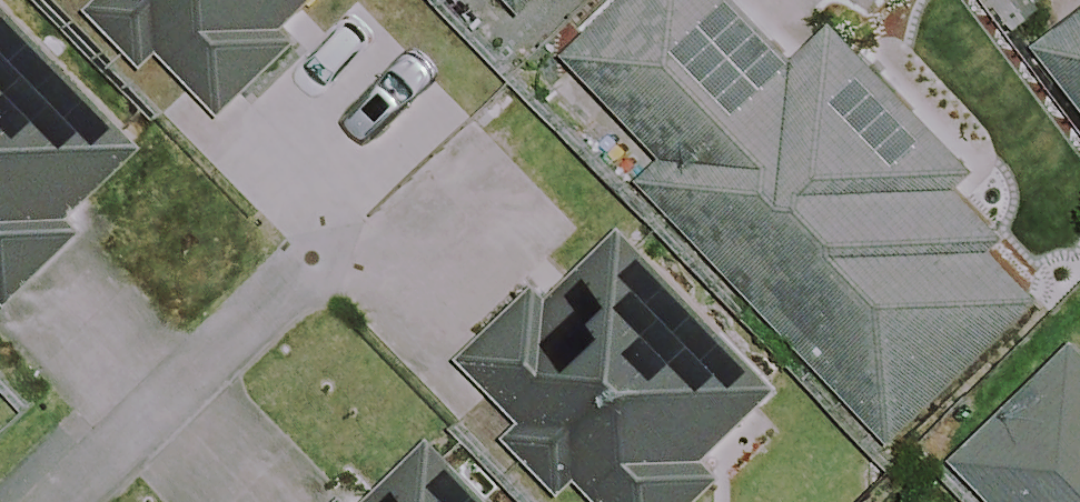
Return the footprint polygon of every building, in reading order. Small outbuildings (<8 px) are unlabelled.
[(12,338),(100,255),(71,224),(145,155),(1,0),(0,0),(0,326),(12,338)] [(99,1),(80,20),(148,86),(167,67),(243,141),(324,59),(293,29),(321,0),(98,0),(99,1)] [(528,14),(542,0),(514,0),(528,14)] [(732,0),(637,0),(575,57),(667,155),(647,174),(892,435),(1042,295),(933,179),(959,155),(836,23),(792,64),(732,0)] [(1043,50),(1079,94),(1079,19),(1043,50)] [(626,227),(461,378),(573,499),(588,485),(603,501),(703,501),(727,479),(707,458),(778,393),(626,227)] [(968,463),(1004,501),(1079,501),(1079,359),(968,463)] [(434,443),(369,501),(488,501),(434,443)]
